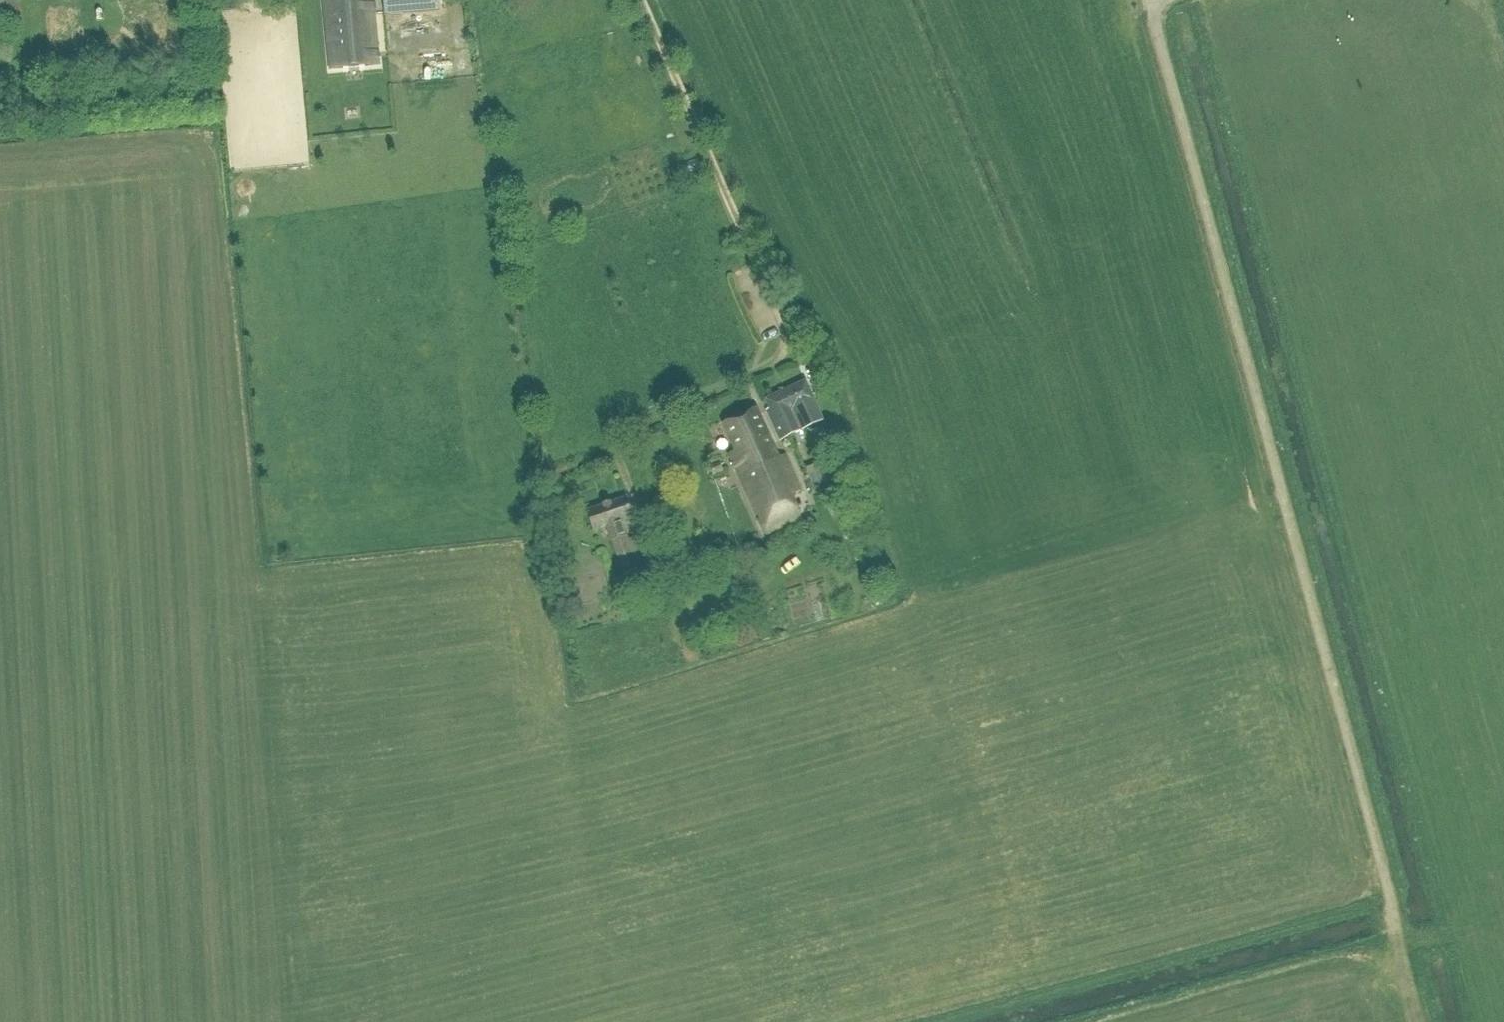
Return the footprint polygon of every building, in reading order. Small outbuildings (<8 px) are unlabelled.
[(378,66),(372,0),(324,0),(331,71),(378,66)] [(439,11),(438,0),(384,0),(385,15),(439,11)] [(823,422),(814,401),(805,383),(765,402),(770,411),(767,412),(780,441),(823,422)] [(766,535),(801,519),(791,497),(800,493),(784,456),(778,459),(755,410),(724,425),(736,452),(729,455),(766,535)] [(795,447),(802,466),(810,463),(802,444),(795,447)] [(812,489),(835,481),(831,468),(808,476),(812,489)] [(622,572),(642,565),(633,539),(626,541),(620,524),(632,519),(626,500),(588,513),(595,532),(607,528),(622,572)]
